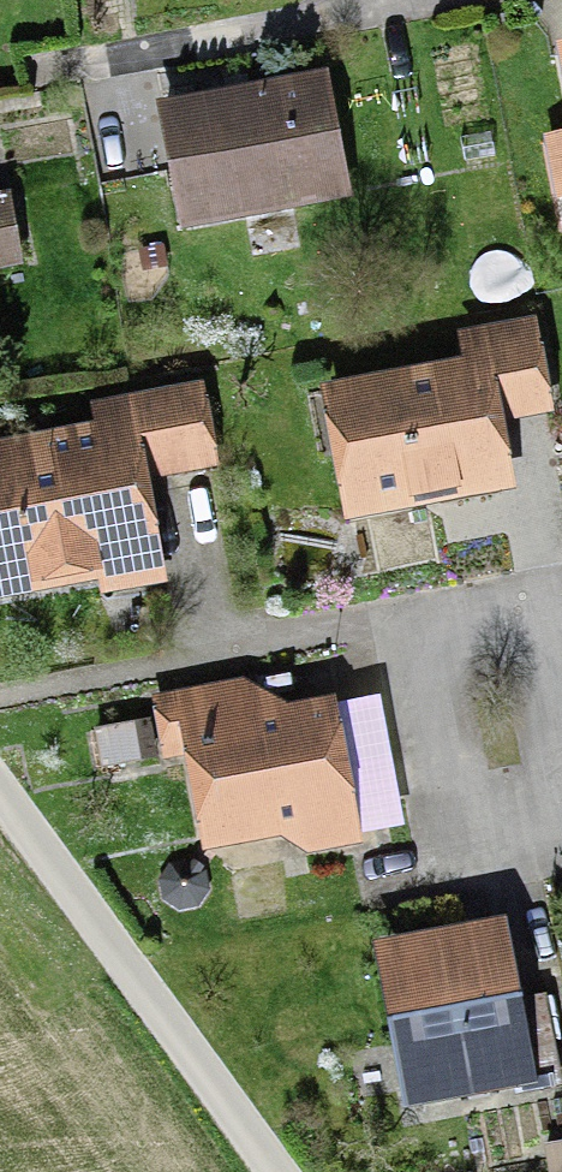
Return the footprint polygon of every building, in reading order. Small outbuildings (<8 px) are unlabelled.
[(328,77),(157,108),(180,234),(351,202),(328,77)] [(545,139),(557,203),(561,202),(561,136),(545,139)] [(24,268),(12,195),(0,197),(0,196),(0,272),(24,268)] [(554,418),(538,322),(459,335),(464,366),(321,390),(343,525),(518,496),(506,426),(554,418)] [(154,550),(142,485),(209,473),(194,396),(93,414),(97,436),(0,454),(0,586),(99,568),(97,561),(154,550)] [(311,858),(350,852),(327,716),(260,728),(253,687),(163,702),(171,747),(200,742),(216,837),(304,822),(311,858)] [(95,732),(102,771),(157,762),(150,723),(95,732)] [(199,909),(211,892),(208,872),(191,860),(171,863),(159,880),(162,900),(179,912),(199,909)] [(537,1089),(506,925),(373,950),(404,1115),(537,1089)]
